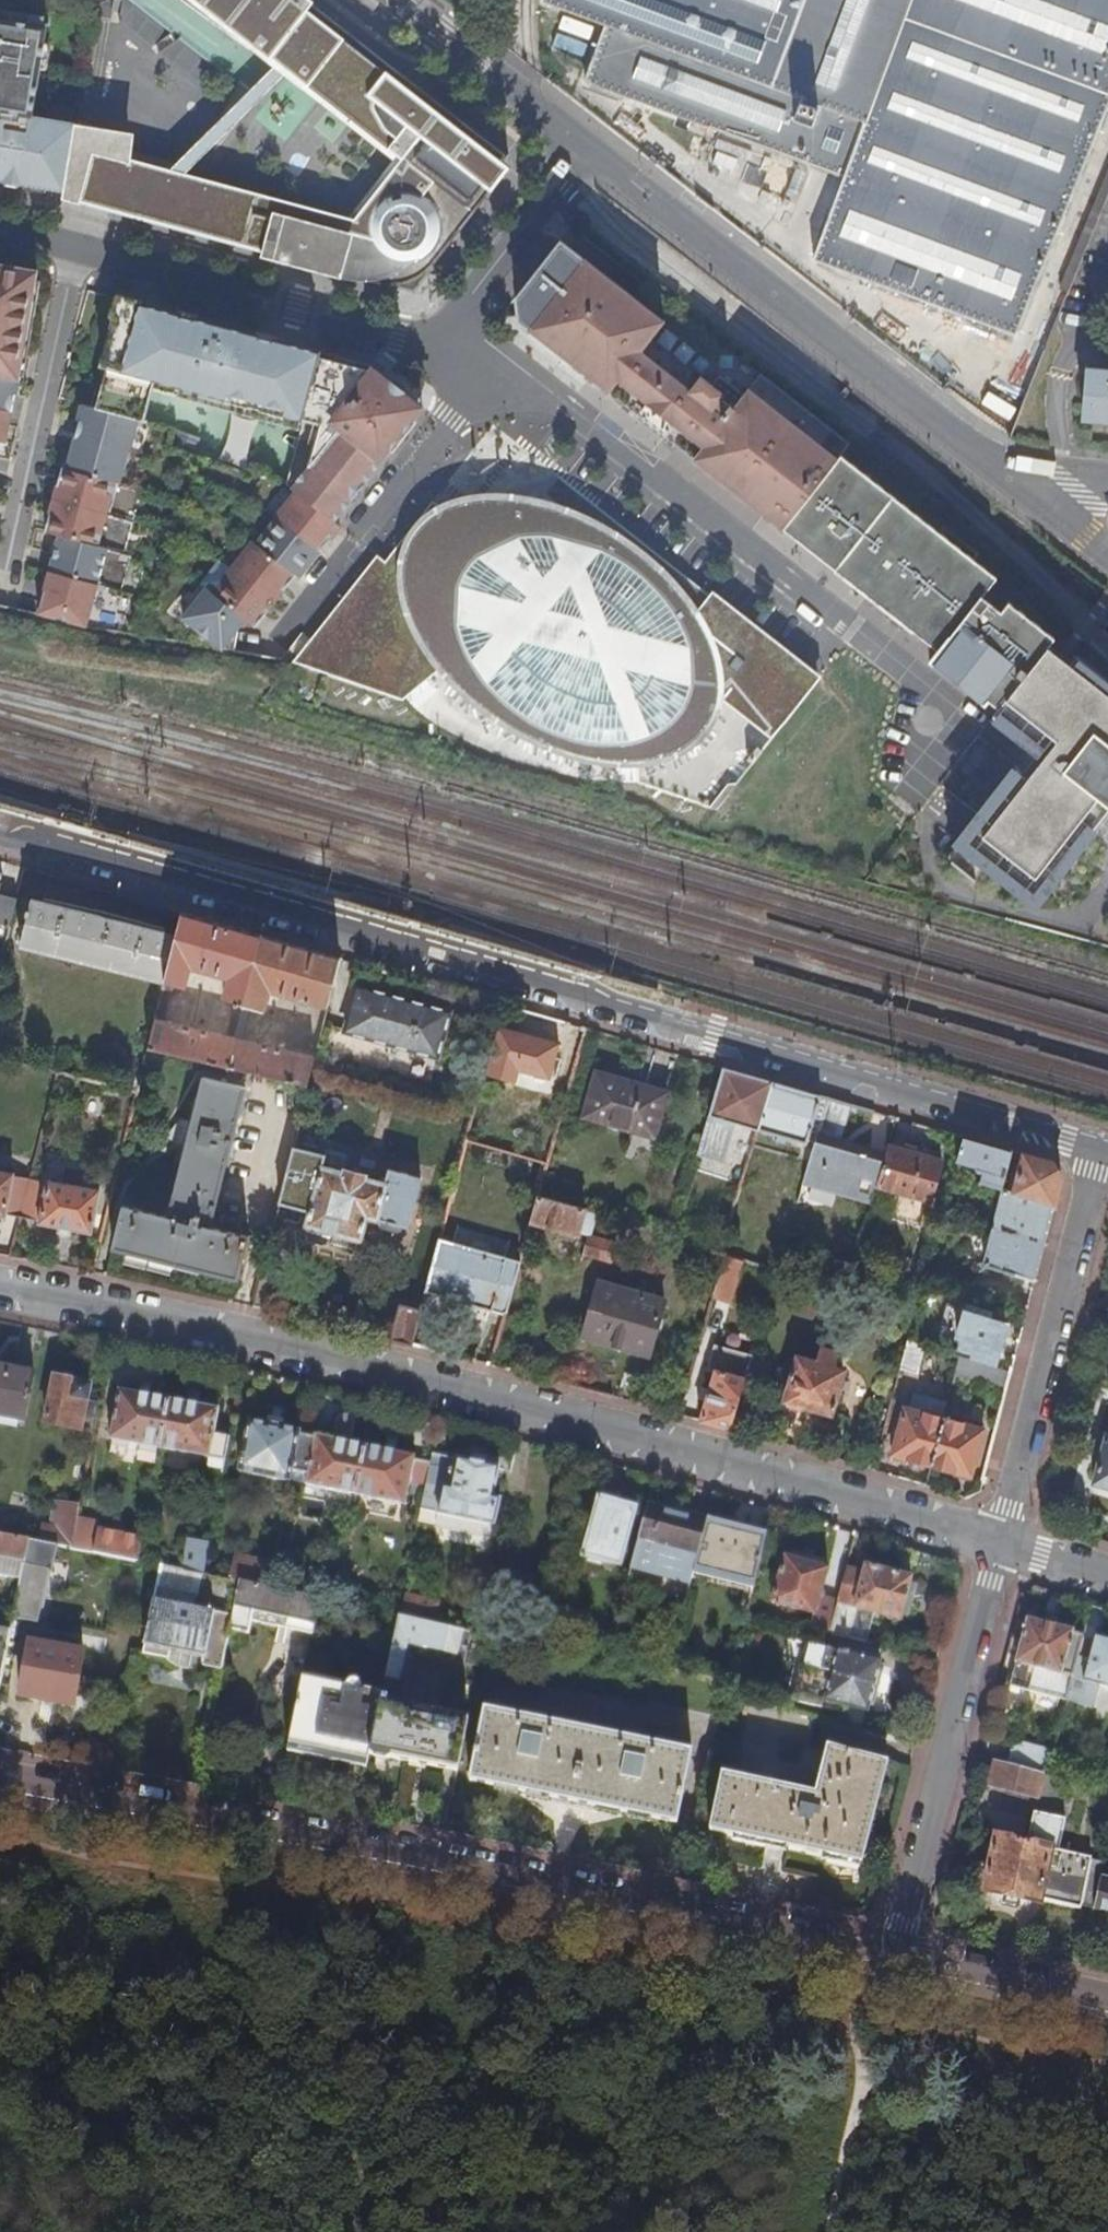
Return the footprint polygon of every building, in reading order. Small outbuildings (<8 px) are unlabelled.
[(249,49),(253,43),(401,158),(354,219),(128,160),(133,133),(74,124),(63,191),(62,199),(289,259),(306,264),(364,281),(385,281),(399,279),(412,275),(423,266),(430,260),(440,246),(443,237),(445,229),(444,219),(441,208),(436,199),(432,194),(427,191),(435,181),(467,206),(482,187),(489,192),(506,169),(500,164),(506,156),(311,4),(313,2),(311,0),(181,0),(249,49)] [(586,79),(843,175),(817,257),(1018,331),(1024,316),(1107,104),(1107,0),(544,0),(607,23),(586,79)] [(13,183),(63,191),(74,124),(30,116),(46,23),(42,22),(43,16),(20,12),(21,6),(0,2),(0,181),(13,183)] [(564,18),(553,50),(588,61),(599,30),(564,18)] [(443,237),(467,206),(435,181),(427,191),(432,194),(436,199),(441,208),(444,219),(445,229),(443,237)] [(565,244),(560,240),(515,297),(519,322),(642,418),(645,414),(663,428),(659,432),(782,529),(840,454),(848,443),(760,374),(744,394),(719,375),(711,385),(700,376),(690,389),(640,351),(664,321),(565,244)] [(17,380),(19,381),(37,269),(0,263),(0,377),(17,380)] [(170,311),(119,298),(101,365),(106,367),(95,408),(136,419),(143,421),(151,391),(300,431),(286,483),(285,484),(296,492),(333,521),(357,490),(399,437),(423,406),(369,365),(264,336),(170,311)] [(1088,366),(1084,416),(1107,418),(1107,368),(1088,366)] [(11,411),(14,395),(17,380),(0,377),(0,409),(11,411)] [(75,437),(127,451),(136,419),(95,408),(83,405),(79,422),(75,437)] [(0,409),(0,442),(5,443),(8,426),(11,411),(0,409)] [(645,414),(642,418),(651,426),(659,432),(663,428),(645,414)] [(223,458),(245,463),(253,420),(231,415),(223,458)] [(71,451),(66,468),(114,481),(118,483),(127,451),(75,437),(71,451)] [(992,716),(1036,751),(1021,770),(1016,766),(956,842),(961,846),(985,865),(1034,903),(1107,809),(1107,682),(1075,656),(1068,665),(1046,647),(1053,638),(1007,602),(1000,611),(981,596),(995,578),(972,559),(939,533),(840,454),(782,529),(821,560),(862,592),(936,650),(928,661),(983,704),(987,700),(998,708),(992,716)] [(57,485),(53,499),(105,513),(114,481),(66,468),(62,467),(57,485)] [(328,540),(339,526),(333,521),(296,492),(276,518),(319,552),(328,540)] [(430,515),(411,536),(400,551),(399,591),(410,624),(438,669),(475,704),(525,739),(588,761),(636,766),(674,758),(700,740),(715,714),(720,698),(717,657),(700,612),(672,581),(636,550),(602,531),(569,513),(540,504),(497,498),(474,500),(466,501),(460,502),(430,515)] [(49,514),(45,531),(59,535),(97,545),(105,513),(53,499),(49,514)] [(309,564),(319,552),(276,518),(256,544),(295,575),(298,578),(309,564)] [(53,554),(49,569),(97,583),(106,548),(97,545),(59,535),(53,554)] [(284,589),(295,575),(256,544),(252,542),(232,567),(275,601),(284,589)] [(299,666),(401,701),(406,697),(423,713),(480,749),(525,765),(571,777),(639,784),(717,815),(822,680),(807,668),(712,597),(700,612),(717,657),(720,698),(715,714),(700,740),(674,758),(636,766),(588,761),(525,739),(475,704),(438,669),(410,624),(399,591),(400,551),(389,569),(377,562),(299,666)] [(262,617),(275,601),(232,567),(211,594),(245,619),(254,627),(262,617)] [(45,584),(38,612),(61,619),(85,627),(97,583),(49,569),(45,584)] [(206,589),(182,620),(221,650),(232,652),(236,638),(239,627),(245,619),(211,594),(206,589)] [(985,865),(961,846),(950,860),(974,879),(985,865)] [(10,926),(16,900),(0,895),(0,924),(10,926)] [(165,980),(176,937),(32,901),(22,945),(165,980)] [(182,913),(176,937),(165,980),(157,1012),(148,1048),(228,1067),(235,1038),(239,1020),(261,935),(221,924),(182,913)] [(274,990),(327,1005),(339,958),(298,946),(261,935),(239,1020),(243,1021),(246,1019),(250,1006),(264,1010),(268,992),(274,990)] [(448,1014),(356,990),(345,1032),(437,1057),(448,1014)] [(228,1067),(298,1083),(307,1086),(312,1068),(315,1058),(235,1038),(228,1067)] [(563,1055),(521,1043),(510,1086),(552,1098),(563,1055)] [(723,1068),(698,1157),(724,1164),(736,1124),(757,1130),(772,1082),(731,1070),(723,1068)] [(666,1093),(597,1073),(586,1114),(655,1134),(666,1093)] [(168,1217),(123,1206),(112,1248),(238,1280),(249,1237),(210,1227),(245,1088),(202,1078),(191,1124),(181,1121),(170,1136),(186,1147),(168,1217)] [(807,1144),(808,1141),(821,1096),(800,1090),(772,1082),(757,1130),(807,1144)] [(294,1097),(304,1100),(307,1086),(298,1083),(294,1097)] [(821,1096),(808,1141),(815,1143),(828,1098),(821,1096)] [(804,1179),(873,1198),(877,1185),(886,1151),(842,1138),(852,1105),(828,1098),(815,1143),(804,1179)] [(963,1137),(956,1161),(973,1166),(979,1171),(982,1172),(980,1182),(1001,1189),(1005,1175),(1011,1151),(963,1137)] [(886,1151),(877,1185),(930,1201),(941,1161),(888,1145),(886,1151)] [(344,1156),(326,1151),(307,1224),(309,1224),(308,1230),(310,1231),(309,1237),(311,1241),(323,1244),(326,1242),(328,1236),(330,1236),(332,1231),(359,1238),(360,1239),(366,1216),(381,1220),(380,1225),(382,1229),(398,1233),(402,1231),(403,1226),(408,1227),(421,1179),(389,1171),(385,1185),(363,1180),(364,1178),(345,1172),(344,1175),(340,1173),(344,1158),(344,1156)] [(1053,1162),(1024,1154),(1014,1193),(1054,1205),(1061,1176),(1053,1162)] [(31,1180),(14,1177),(14,1174),(0,1171),(0,1215),(6,1216),(6,1214),(22,1216),(30,1183),(31,1180)] [(1012,1176),(1005,1175),(1001,1189),(1003,1190),(1008,1191),(1012,1176)] [(94,1220),(97,1204),(99,1190),(47,1180),(46,1186),(30,1183),(22,1216),(40,1219),(39,1222),(91,1232),(94,1220)] [(1003,1190),(994,1225),(1044,1242),(1051,1217),(1054,1205),(1014,1193),(1008,1191),(1003,1190)] [(578,1233),(589,1236),(590,1237),(597,1212),(539,1196),(531,1222),(560,1230),(558,1238),(574,1243),(576,1235),(578,1235),(578,1233)] [(109,1208),(97,1204),(94,1220),(105,1224),(109,1208)] [(994,1225),(984,1263),(1035,1279),(1040,1258),(1044,1242),(994,1225)] [(328,1236),(326,1242),(355,1250),(359,1238),(332,1231),(330,1236),(328,1236)] [(586,1246),(589,1236),(578,1233),(578,1235),(576,1235),(574,1243),(586,1246)] [(590,1237),(589,1236),(586,1246),(584,1253),(611,1262),(616,1245),(590,1237)] [(425,1292),(506,1314),(520,1262),(440,1239),(425,1292)] [(724,1254),(714,1291),(732,1297),(744,1260),(724,1254)] [(282,1271),(263,1266),(253,1307),(272,1312),(282,1271)] [(634,1292),(599,1282),(583,1336),(648,1355),(664,1301),(644,1295),(634,1292)] [(634,1292),(644,1295),(646,1288),(637,1285),(634,1292)] [(980,1308),(967,1304),(962,1322),(959,1325),(956,1336),(963,1339),(960,1347),(973,1351),(972,1357),(993,1363),(997,1350),(1000,1351),(1005,1336),(1001,1335),(1005,1323),(978,1315),(980,1308)] [(412,1345),(420,1311),(406,1307),(404,1313),(398,1311),(390,1339),(412,1345)] [(907,1341),(900,1368),(917,1372),(924,1346),(907,1341)] [(745,1378),(751,1358),(715,1347),(709,1367),(707,1366),(706,1370),(714,1372),(700,1420),(705,1421),(730,1428),(744,1382),(745,1378)] [(840,1353),(820,1348),(815,1363),(798,1358),(786,1400),(789,1402),(788,1403),(803,1408),(804,1406),(832,1414),(844,1370),(836,1368),(840,1353)] [(772,1362),(751,1356),(751,1358),(745,1378),(766,1384),(772,1362)] [(959,1356),(955,1371),(1007,1387),(1011,1372),(959,1356)] [(26,1422),(35,1373),(0,1367),(0,1417),(26,1422)] [(764,1388),(766,1384),(745,1378),(744,1382),(764,1388)] [(95,1434),(101,1402),(89,1400),(91,1386),(78,1384),(78,1383),(56,1379),(47,1424),(95,1434)] [(160,1449),(169,1400),(120,1390),(111,1440),(129,1443),(128,1451),(130,1453),(158,1458),(160,1449)] [(944,1418),(948,1402),(913,1393),(909,1409),(904,1408),(892,1453),(914,1459),(914,1462),(927,1465),(928,1463),(932,1464),(944,1418)] [(160,1449),(165,1450),(205,1457),(210,1458),(215,1435),(219,1409),(169,1400),(160,1449)] [(301,1436),(301,1433),(300,1432),(294,1462),(311,1465),(307,1485),(356,1495),(366,1446),(350,1443),(354,1425),(352,1419),(342,1417),(337,1421),(334,1439),(317,1436),(316,1438),(301,1436)] [(294,1462),(300,1432),(283,1429),(284,1421),(270,1418),(268,1426),(250,1423),(240,1473),(290,1482),(294,1462)] [(944,1418),(932,1464),(935,1465),(935,1468),(949,1472),(950,1469),(971,1475),(983,1429),(944,1418)] [(215,1435),(210,1458),(208,1468),(225,1471),(231,1438),(215,1435)] [(1094,1481),(1107,1485),(1107,1436),(1094,1481)] [(409,1489),(426,1492),(433,1460),(414,1458),(415,1455),(366,1446),(356,1495),(406,1505),(409,1489)] [(205,1457),(165,1450),(162,1467),(190,1473),(193,1460),(204,1462),(205,1457)] [(457,1459),(434,1455),(433,1460),(426,1492),(423,1508),(437,1512),(437,1513),(493,1525),(500,1499),(494,1498),(500,1468),(457,1458),(457,1459)] [(354,1509),(356,1495),(307,1485),(311,1465),(294,1462),(290,1482),(291,1482),(288,1497),(354,1509)] [(620,1495),(599,1489),(581,1558),(602,1563),(602,1561),(621,1565),(637,1507),(618,1502),(620,1495)] [(627,1582),(686,1598),(692,1577),(707,1520),(648,1503),(627,1582)] [(45,1527),(43,1542),(60,1545),(75,1548),(79,1525),(82,1508),(64,1504),(60,1530),(45,1527)] [(752,1593),(767,1536),(707,1520),(692,1577),(752,1593)] [(99,1529),(79,1525),(75,1548),(95,1552),(99,1529)] [(126,1534),(99,1529),(95,1552),(139,1561),(143,1538),(140,1537),(140,1534),(126,1531),(126,1534)] [(24,1575),(26,1565),(31,1540),(6,1535),(0,1534),(0,1571),(24,1575)] [(26,1565),(50,1570),(55,1571),(60,1545),(43,1542),(31,1540),(26,1565)] [(190,1541),(184,1570),(206,1574),(211,1545),(190,1541)] [(829,1633),(838,1602),(820,1597),(829,1569),(823,1568),(825,1561),(793,1551),(792,1558),(786,1557),(773,1602),(814,1614),(811,1629),(829,1633)] [(270,1588),(274,1565),(238,1557),(233,1579),(240,1581),(270,1588)] [(40,1622),(50,1570),(26,1565),(24,1575),(15,1618),(40,1622)] [(865,1572),(847,1568),(838,1602),(829,1633),(842,1637),(848,1638),(856,1609),(900,1621),(912,1578),(867,1566),(865,1572)] [(253,1621),(312,1634),(319,1599),(270,1588),(240,1581),(234,1616),(231,1630),(251,1634),(253,1621)] [(205,1656),(203,1666),(224,1670),(231,1630),(234,1616),(195,1608),(197,1596),(159,1588),(145,1654),(171,1659),(173,1650),(205,1656)] [(400,1617),(435,1625),(439,1603),(405,1595),(400,1617)] [(1101,1636),(1107,1611),(1092,1605),(1084,1637),(1068,1700),(1093,1707),(1100,1683),(1107,1685),(1107,1638),(1101,1636)] [(411,1651),(478,1667),(479,1667),(485,1636),(435,1625),(400,1617),(386,1685),(402,1688),(411,1651)] [(1029,1618),(1017,1662),(1011,1685),(1068,1700),(1084,1637),(1074,1634),(1075,1630),(1029,1618)] [(12,1632),(0,1630),(0,1683),(2,1683),(12,1632)] [(822,1669),(803,1664),(794,1701),(847,1714),(849,1706),(868,1711),(881,1661),(878,1660),(882,1646),(848,1638),(842,1637),(838,1650),(828,1648),(822,1669)] [(86,1652),(32,1642),(22,1697),(76,1707),(86,1652)] [(808,1642),(803,1664),(822,1669),(828,1648),(808,1642)] [(171,1659),(203,1666),(205,1656),(173,1650),(171,1659)] [(303,1679),(304,1676),(280,1671),(275,1696),(299,1701),(303,1679)] [(384,1696),(303,1679),(299,1701),(290,1744),(318,1750),(320,1741),(355,1748),(353,1757),(370,1760),(372,1754),(384,1698),(384,1696)] [(457,1771),(468,1718),(437,1712),(439,1701),(415,1697),(413,1707),(387,1702),(388,1699),(384,1698),(372,1754),(457,1771)] [(695,1751),(486,1708),(471,1780),(617,1810),(679,1824),(695,1751)] [(1048,1775),(1054,1751),(1015,1741),(1008,1764),(1048,1775)] [(888,1762),(827,1746),(815,1793),(723,1773),(711,1830),(863,1862),(888,1762)] [(1060,1849),(1074,1782),(1048,1775),(1008,1764),(997,1761),(991,1785),(996,1786),(995,1789),(1009,1793),(1010,1790),(1039,1798),(1029,1842),(999,1835),(987,1887),(1083,1907),(1083,1905),(1097,1908),(1104,1877),(1107,1862),(1092,1859),(1093,1857),(1060,1849)] [(1097,1908),(1107,1911),(1107,1878),(1104,1877),(1097,1908)]
